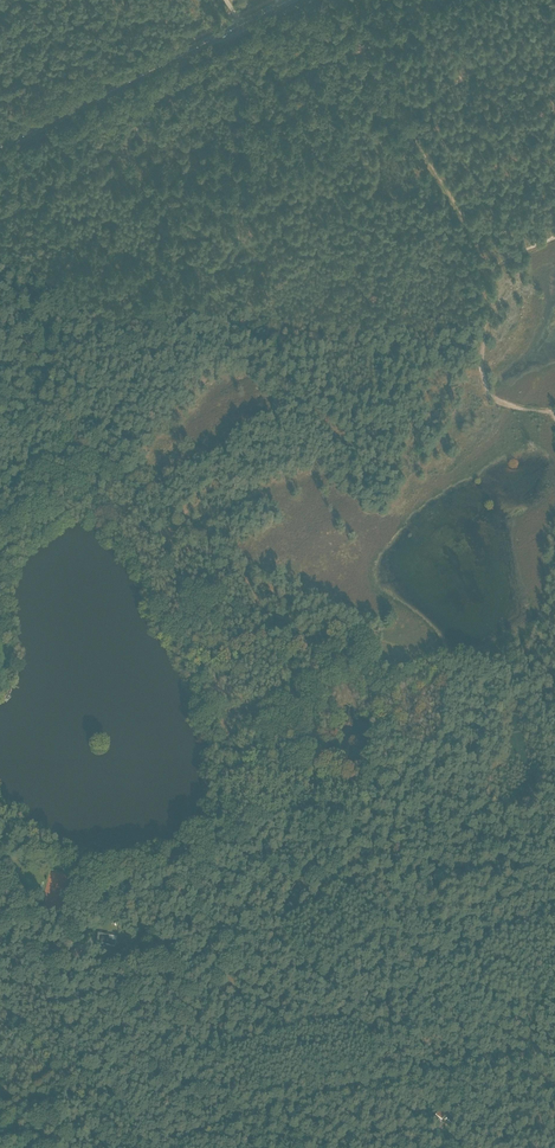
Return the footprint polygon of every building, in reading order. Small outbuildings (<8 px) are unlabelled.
[(110,936),(103,934),(101,943),(110,945),(111,939),(109,939),(110,936)] [(433,1119),(437,1121),(439,1119),(441,1121),(444,1117),(442,1115),(443,1115),(439,1111),(433,1119)]
